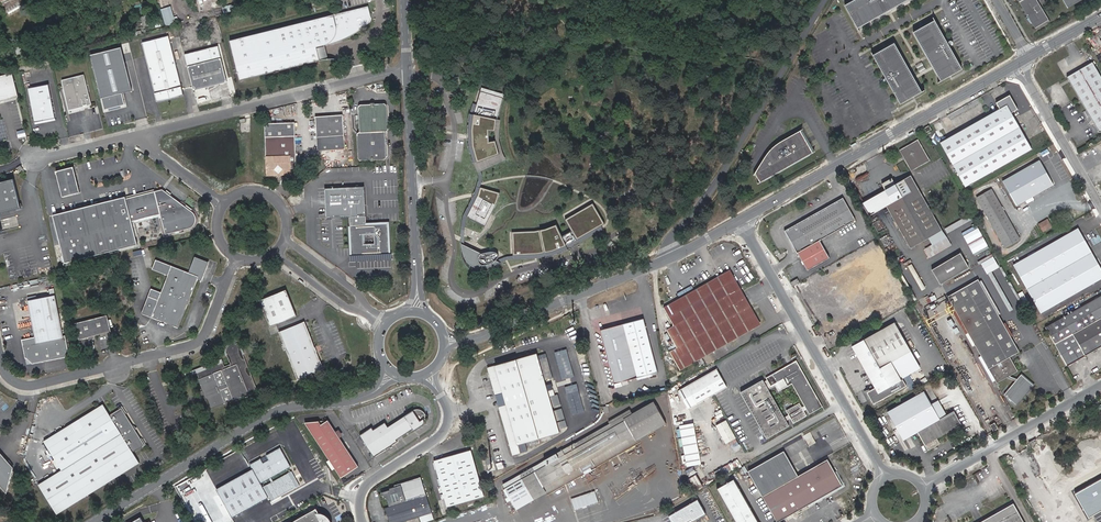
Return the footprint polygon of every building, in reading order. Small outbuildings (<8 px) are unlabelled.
[(844,5),(857,28),(885,12),(884,10),(890,7),(891,9),(907,0),(853,0),(844,5)] [(1027,17),(1025,18),(1030,23),(1031,23),(1034,28),(1048,19),(1037,0),(1017,0),(1027,17)] [(222,7),(224,13),(232,11),(231,4),(222,7)] [(240,81),(320,61),(316,48),(325,46),(326,45),(335,43),(343,40),(351,36),(353,36),(357,33),(365,28),(370,25),(371,24),(372,22),(372,21),(372,18),(370,19),(369,16),(371,16),(369,7),(346,12),(346,15),(344,15),(344,13),(230,41),(240,81)] [(152,20),(150,13),(141,15),(143,22),(152,20)] [(934,19),(913,32),(925,53),(927,52),(931,58),(929,59),(941,80),(962,68),(949,45),(947,46),(946,43),(947,42),(934,19)] [(1092,39),(1098,50),(1100,48),(1100,36),(1100,34),(1092,39)] [(183,95),(169,36),(142,42),(157,102),(161,100),(161,99),(179,95),(179,96),(183,95)] [(894,43),(873,55),(901,103),(922,91),(910,70),(907,71),(904,65),(906,64),(894,43)] [(207,84),(208,87),(228,82),(219,45),(185,54),(194,90),(206,87),(205,85),(207,84)] [(316,48),(320,61),(328,59),(325,46),(316,48)] [(132,89),(125,60),(94,67),(103,108),(124,104),(122,92),(132,89)] [(1099,132),(1100,131),(1100,77),(1092,62),(1067,77),(1099,132)] [(0,74),(0,100),(15,96),(9,72),(0,74)] [(84,74),(61,80),(69,110),(80,107),(88,105),(91,104),(84,74)] [(47,83),(26,87),(33,121),(53,117),(47,83)] [(504,98),(481,91),(474,115),(472,129),(473,146),(478,162),(481,171),(503,161),(500,153),(495,140),(490,142),(489,131),(495,131),(497,120),(504,98)] [(999,109),(940,142),(965,187),(1032,149),(1011,113),(1017,109),(1010,95),(996,103),(999,109)] [(385,104),(361,106),(360,106),(359,107),(359,108),(360,133),(359,134),(358,134),(358,135),(358,136),(359,159),(361,161),(362,161),(385,160),(386,159),(387,159),(387,158),(388,157),(386,132),(387,132),(388,131),(388,130),(389,129),(387,107),(387,106),(386,105),(386,104),(385,104)] [(316,118),(318,152),(345,150),(343,116),(316,118)] [(265,123),(266,136),(267,175),(278,175),(278,172),(280,172),(280,175),(291,175),(291,168),(291,162),(296,162),(295,123),(265,123)] [(760,164),(755,173),(760,183),(813,153),(800,130),(779,142),(776,145),(773,147),(769,151),(767,153),(760,164)] [(901,150),(904,156),(902,158),(904,160),(906,159),(912,169),(928,160),(917,141),(901,150)] [(1003,181),(1016,206),(1053,185),(1039,160),(1003,181)] [(72,166),(55,171),(61,196),(79,192),(72,166)] [(887,205),(910,248),(942,230),(911,175),(886,190),(892,202),(887,205)] [(882,183),(886,190),(896,184),(892,178),(882,183)] [(21,208),(14,179),(0,182),(0,213),(21,208)] [(326,218),(350,217),(366,217),(365,187),(348,188),(326,189),(325,189),(326,218)] [(500,193),(481,187),(479,195),(478,196),(467,216),(486,226),(498,202),(500,193)] [(125,198),(125,196),(51,215),(64,263),(137,244),(131,221),(160,214),(165,234),(189,228),(191,227),(193,226),(194,225),(195,223),(195,222),(196,220),(196,219),(195,217),(195,216),(194,214),(193,213),(192,212),(162,189),(125,198)] [(991,189),(977,197),(1005,248),(1020,239),(991,189)] [(886,190),(862,203),(868,215),(887,205),(892,202),(886,190)] [(843,198),(785,230),(798,252),(808,269),(830,257),(820,240),(856,219),(843,198)] [(534,231),(512,232),(513,255),(528,255),(537,255),(546,253),(554,251),(565,247),(577,240),(605,224),(593,203),(565,219),(572,231),(563,236),(557,225),(546,229),(534,231)] [(948,233),(973,219),(971,215),(946,229),(948,233)] [(350,217),(350,226),(366,225),(366,217),(350,217)] [(1048,220),(1040,224),(1043,231),(1052,226),(1048,220)] [(389,252),(388,224),(350,226),(351,247),(356,247),(359,250),(359,254),(389,252)] [(1075,229),(1013,265),(1041,313),(1100,279),(1100,268),(1081,233),(1078,235),(1075,229)] [(482,253),(461,244),(462,251),(465,257),(466,259),(468,263),(470,265),(474,268),(478,269),(483,269),(489,268),(494,266),(500,262),(498,261),(496,260),(497,259),(498,257),(499,255),(498,253),(495,252),(492,252),(489,252),(487,252),(482,253)] [(832,313),(835,320),(897,289),(876,248),(827,273),(829,277),(806,288),(819,314),(825,310),(828,316),(832,313)] [(968,249),(963,251),(970,265),(974,263),(968,249)] [(968,267),(960,252),(931,269),(939,283),(968,267)] [(196,256),(195,258),(201,261),(200,264),(198,267),(195,269),(192,272),(193,272),(192,273),(195,277),(198,278),(202,280),(210,262),(196,256)] [(201,261),(195,258),(189,272),(157,259),(153,269),(169,275),(159,300),(148,296),(142,313),(179,327),(198,278),(195,277),(192,273),(193,272),(192,272),(195,269),(198,267),(200,264),(201,261)] [(700,359),(760,325),(729,271),(664,307),(674,326),(667,330),(677,348),(670,352),(671,354),(695,357),(700,359)] [(979,279),(948,297),(997,383),(1018,371),(1010,357),(1020,352),(999,315),(980,282),(979,279)] [(1001,314),(982,280),(980,282),(999,315),(1001,314)] [(286,290),(259,301),(270,327),(296,316),(286,290)] [(37,298),(28,300),(35,337),(22,339),(25,358),(27,357),(32,362),(32,363),(70,356),(66,335),(64,335),(55,295),(51,296),(37,298)] [(1045,328),(1067,366),(1100,347),(1100,295),(1045,328)] [(93,335),(110,331),(106,314),(74,323),(81,351),(86,350),(85,348),(91,347),(89,341),(91,340),(92,340),(93,339),(93,338),(94,337),(93,335)] [(604,345),(652,351),(647,332),(643,319),(600,330),(604,345)] [(279,332),(292,365),(291,365),(297,380),(323,369),(316,352),(317,352),(315,348),(314,348),(304,322),(279,332)] [(875,388),(867,392),(874,404),(907,386),(903,379),(901,380),(891,362),(910,352),(894,323),(852,346),(875,388)] [(230,367),(242,397),(257,390),(241,349),(240,348),(239,346),(236,344),(233,344),(231,344),(230,345),(228,346),(227,348),(226,349),(226,352),(226,355),(229,361),(231,360),(233,366),(231,366),(230,367)] [(652,352),(604,346),(614,383),(657,372),(652,352)] [(498,407),(512,455),(520,452),(518,444),(559,431),(551,403),(556,402),(552,388),(547,390),(536,353),(486,368),(494,395),(503,393),(506,405),(498,407)] [(690,357),(672,354),(681,370),(700,359),(695,357),(690,357)] [(223,364),(222,360),(197,370),(198,374),(223,364)] [(776,388),(784,383),(799,410),(800,412),(803,417),(822,407),(795,361),(765,378),(767,381),(763,383),(766,387),(773,383),(776,388)] [(225,369),(223,364),(198,374),(212,408),(226,403),(242,397),(230,367),(225,369)] [(727,386),(717,368),(678,391),(689,409),(727,386)] [(197,370),(185,375),(186,379),(197,374),(198,374),(197,370)] [(200,381),(198,381),(203,393),(210,410),(212,408),(198,374),(197,374),(200,381)] [(1034,385),(1021,374),(1004,395),(1017,406),(1034,385)] [(758,383),(743,392),(769,436),(788,425),(785,420),(784,418),(766,387),(763,383),(760,385),(758,383)] [(888,412),(904,440),(918,432),(928,450),(940,443),(938,438),(962,424),(954,411),(947,414),(939,399),(932,404),(924,391),(888,412)] [(655,403),(625,420),(536,472),(506,489),(518,509),(547,492),(637,441),(668,423),(655,403)] [(86,415),(100,487),(136,464),(129,438),(121,408),(110,415),(103,404),(86,415)] [(122,407),(121,408),(129,438),(136,464),(139,461),(133,452),(145,444),(122,407)] [(373,429),(372,427),(360,434),(375,456),(398,441),(397,439),(414,428),(415,429),(421,425),(424,423),(425,421),(425,419),(425,416),(421,410),(423,409),(421,407),(418,407),(416,407),(412,410),(388,426),(385,421),(373,429)] [(559,419),(566,417),(563,408),(556,409),(559,419)] [(794,408),(786,412),(788,416),(784,418),(785,420),(789,418),(792,423),(800,418),(797,413),(800,412),(799,410),(796,411),(794,408)] [(57,514),(100,487),(86,415),(44,442),(62,470),(39,484),(57,514)] [(728,419),(717,424),(728,443),(738,437),(728,419)] [(360,467),(328,420),(321,425),(319,421),(306,424),(342,479),(360,467)] [(681,424),(688,466),(703,463),(696,422),(681,424)] [(945,453),(955,449),(951,441),(942,446),(945,453)] [(262,458),(252,465),(254,469),(219,489),(235,517),(271,497),(265,486),(263,483),(293,467),(281,447),(268,455),(270,460),(265,463),(262,458)] [(485,496),(471,450),(434,461),(448,507),(485,496)] [(777,521),(842,485),(828,459),(798,476),(784,450),(749,470),(777,521)] [(7,494),(14,468),(0,452),(0,486),(7,494)] [(738,457),(706,476),(710,483),(742,464),(738,457)] [(292,472),(265,486),(273,500),(300,486),(292,472)] [(696,492),(705,487),(697,475),(688,479),(696,492)] [(733,479),(717,489),(736,521),(758,521),(733,479)] [(1075,494),(1089,518),(1100,511),(1100,479),(1075,494)] [(415,480),(395,486),(395,487),(390,489),(391,490),(385,492),(390,507),(385,508),(389,521),(404,521),(426,515),(415,480)] [(596,490),(573,497),(576,508),(600,501),(596,490)] [(691,520),(692,521),(706,514),(698,499),(688,505),(685,506),(669,516),(672,521),(687,521),(691,520)] [(1013,504),(981,521),(1023,521),(1013,504)] [(295,521),(318,521),(313,512),(295,521)]
